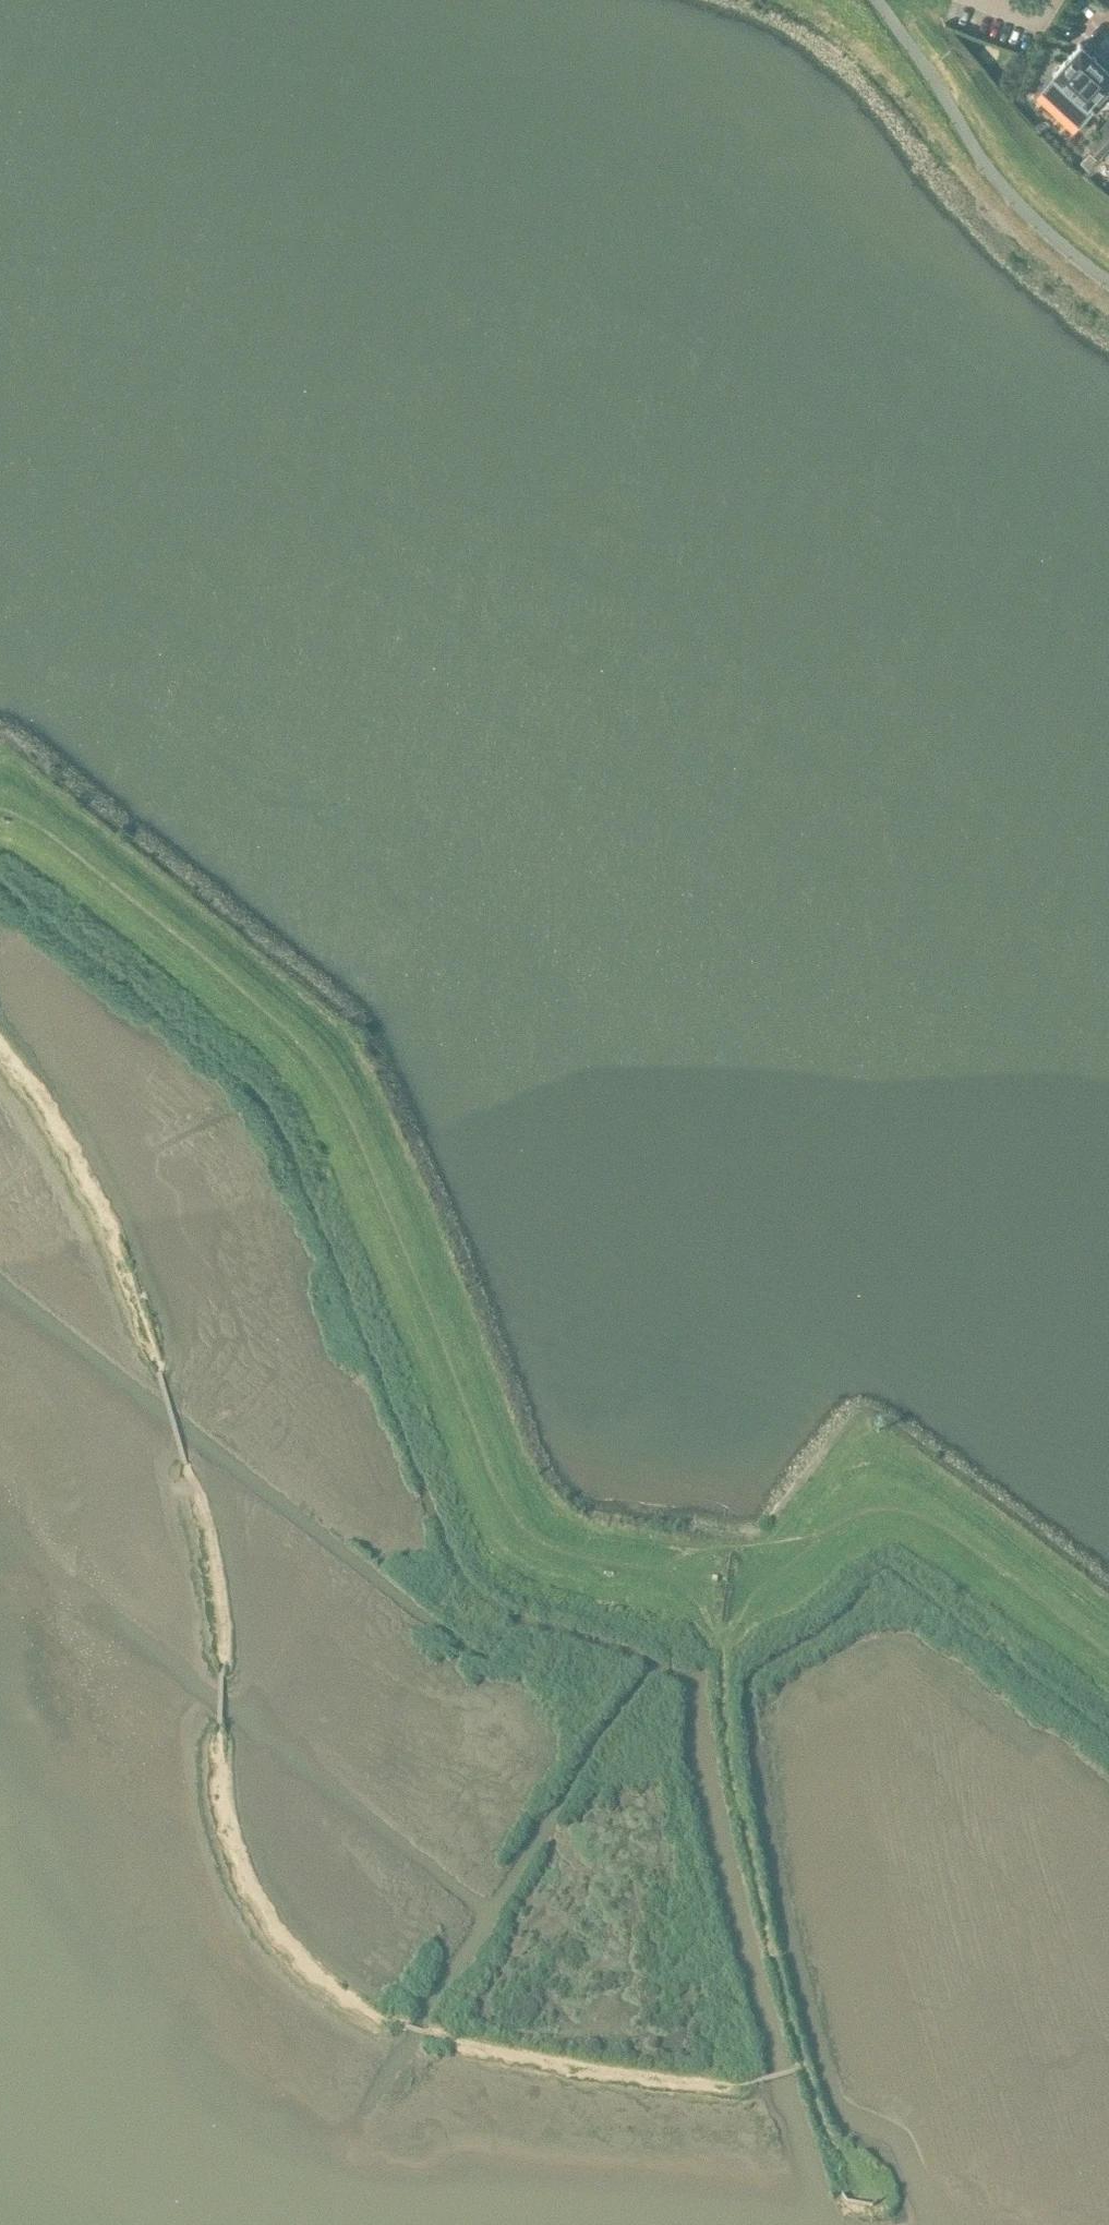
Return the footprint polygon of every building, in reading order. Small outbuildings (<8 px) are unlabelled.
[(1062,61),(1053,71),(1054,72),(1034,94),(1072,129),(1093,107),(1094,108),(1108,92),(1108,90),(1103,84),(1108,78),(1108,69),(1104,64),(1108,60),(1095,48),(1091,52),(1080,42),(1071,51),(1062,61)] [(1089,143),(1100,154),(1108,144),(1108,121),(1089,143)] [(1087,166),(1096,156),(1089,150),(1080,160),(1087,166)]
